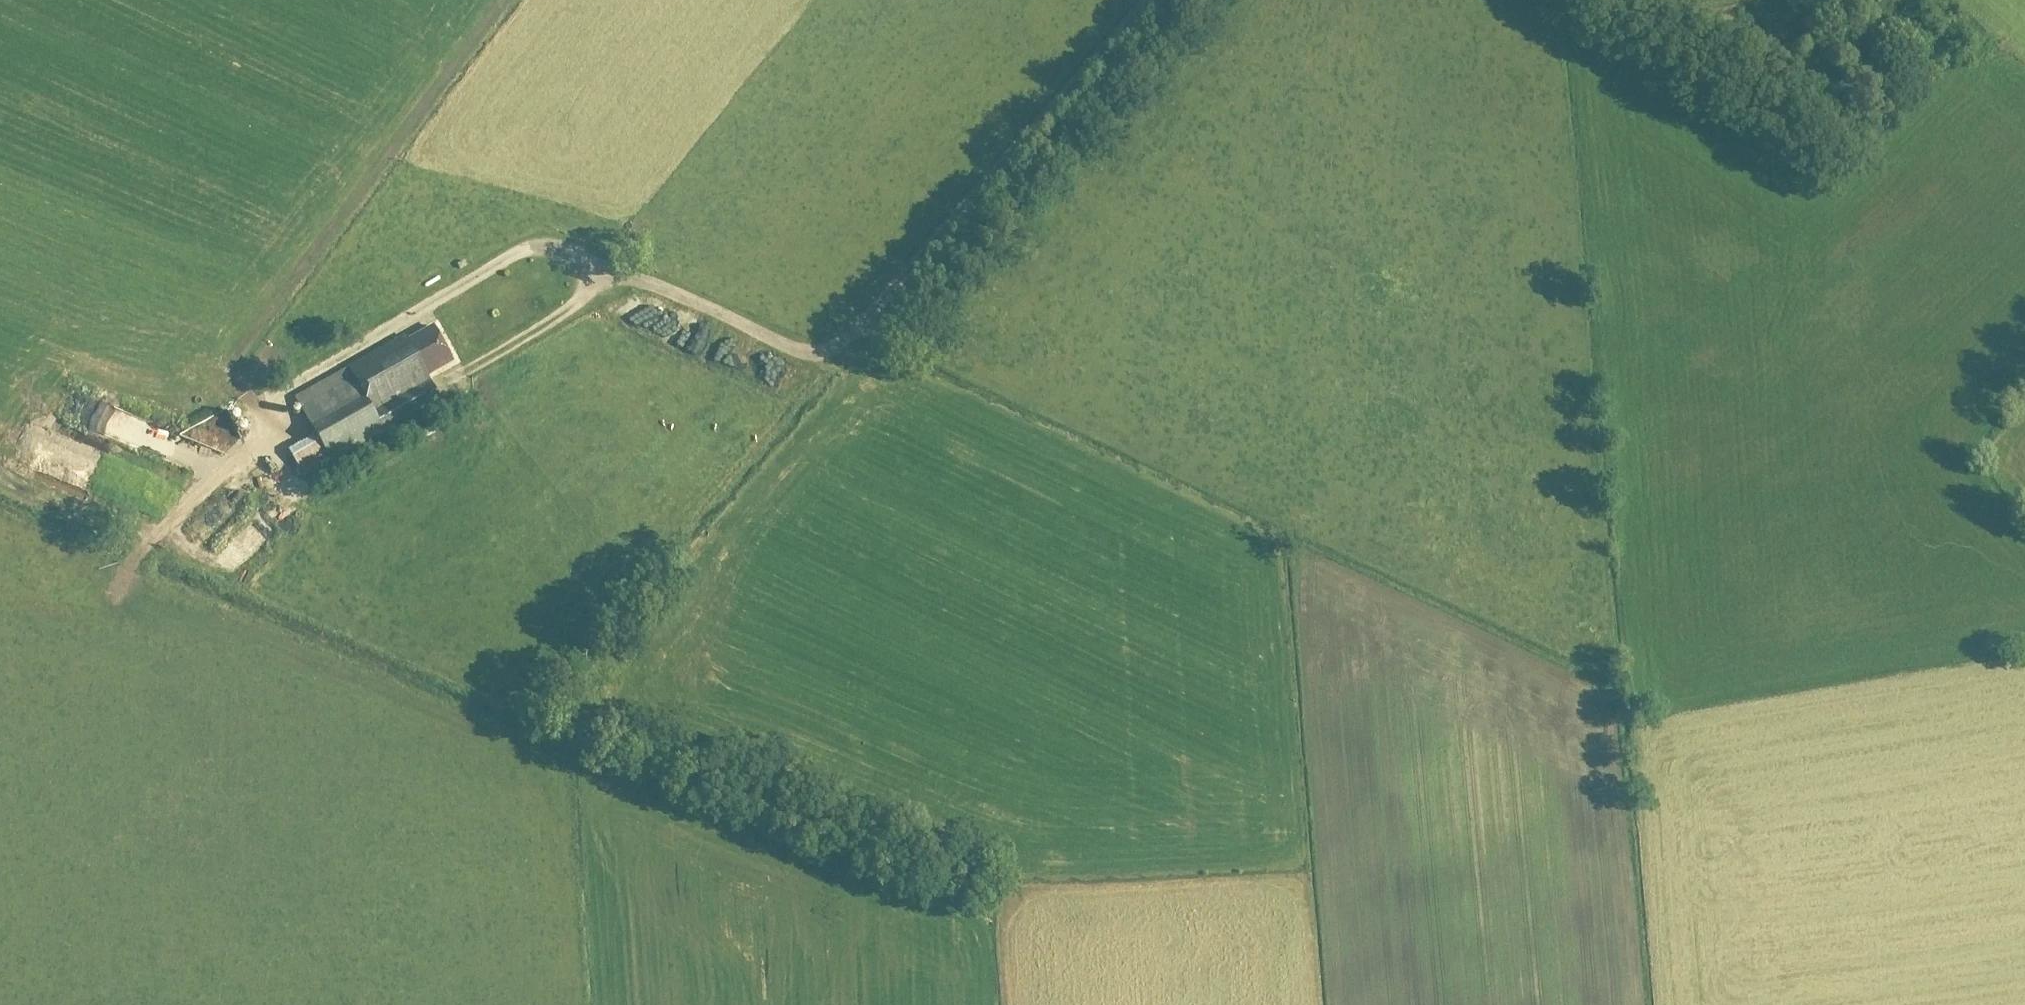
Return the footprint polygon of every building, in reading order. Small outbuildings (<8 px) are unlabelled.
[(450,364),(431,329),(405,344),(402,339),(346,370),(293,400),(314,437),(286,453),(301,480),(329,464),(436,402),(423,379),(450,364)] [(235,499),(217,486),(198,512),(216,525),(235,499)] [(248,544),(256,533),(244,524),(211,565),(228,579),(253,548),(248,544)]
